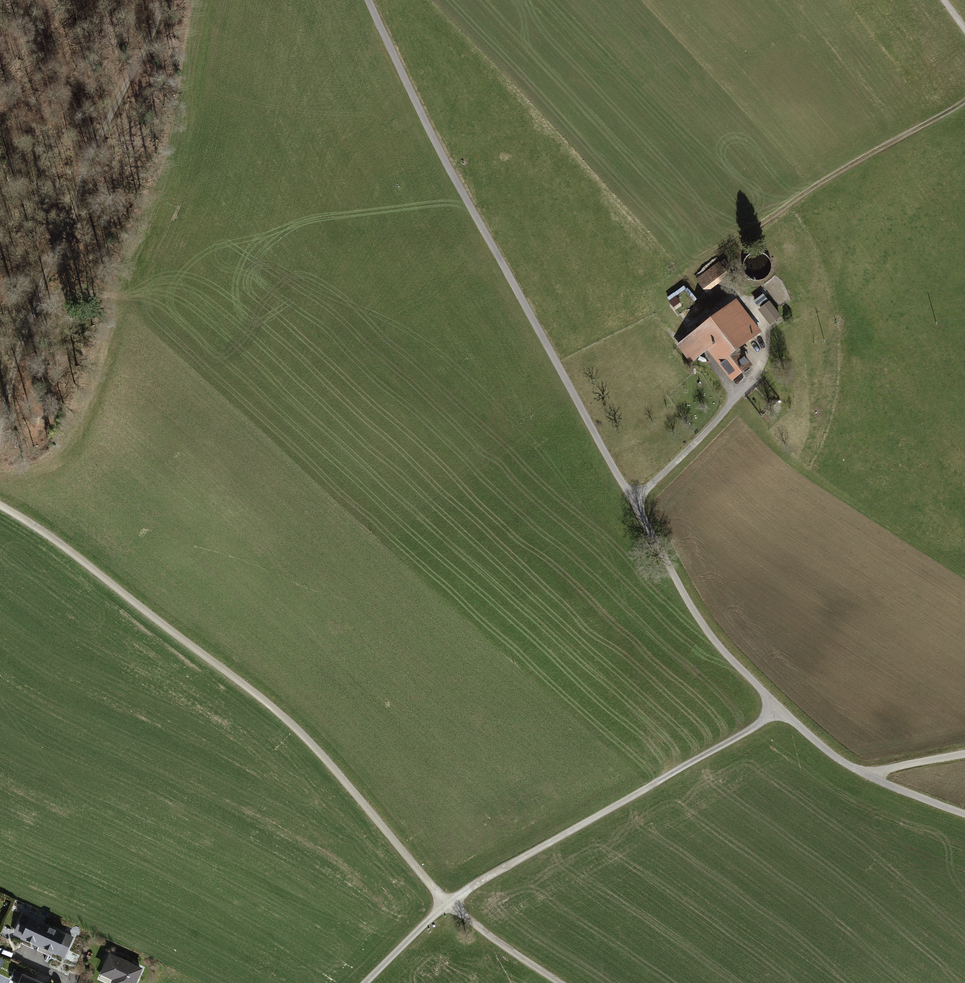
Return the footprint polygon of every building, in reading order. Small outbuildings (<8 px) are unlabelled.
[(724,260),(697,280),(704,289),(726,272),(729,266),(724,260)] [(767,300),(762,294),(756,299),(761,305),(767,300)] [(675,297),(669,301),(673,306),(679,301),(675,297)] [(769,302),(761,308),(772,322),(780,317),(769,302)] [(730,307),(679,346),(690,360),(707,346),(709,344),(710,346),(712,344),(717,351),(713,354),(718,361),(719,361),(732,378),(748,365),(740,355),(738,356),(734,350),(759,330),(751,319),(744,325),(730,307)] [(39,945),(47,926),(23,915),(17,927),(25,930),(22,937),(39,945)] [(72,938),(47,926),(39,945),(56,952),(59,946),(66,950),(72,938)] [(110,955),(103,971),(115,977),(112,982),(134,982),(140,969),(110,955)]
